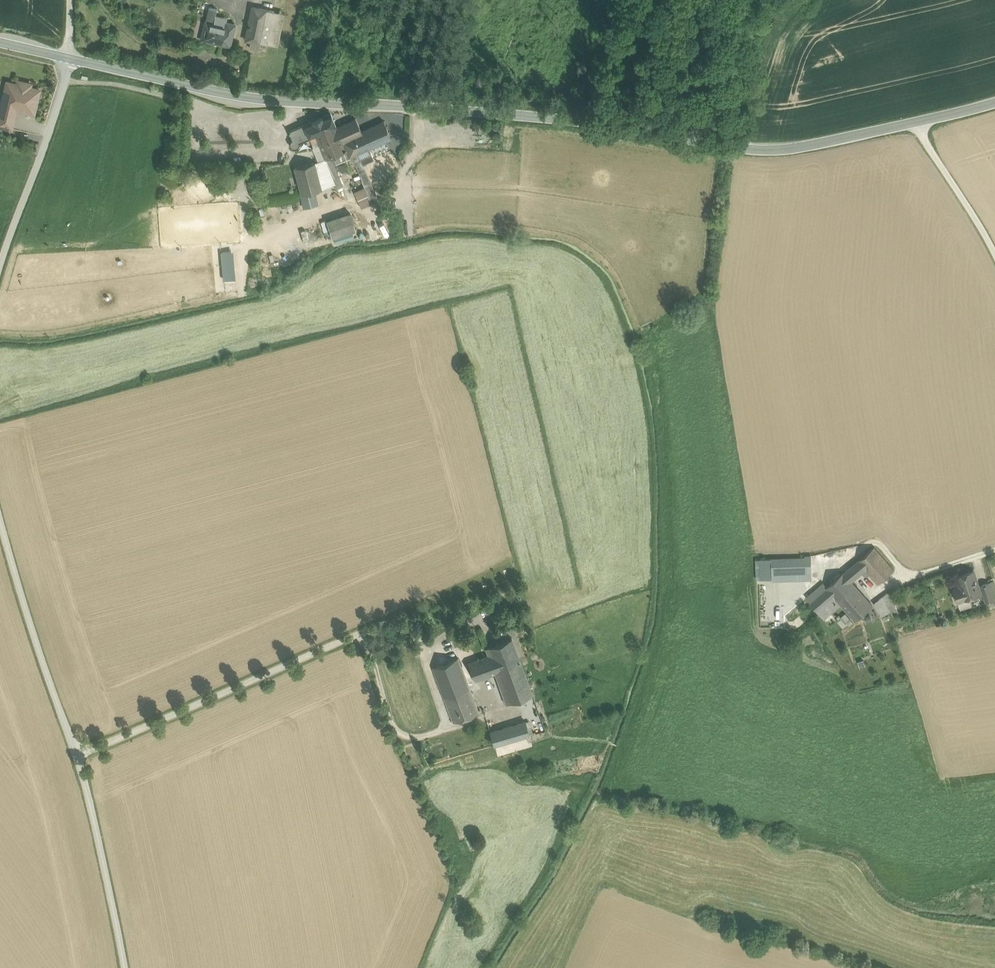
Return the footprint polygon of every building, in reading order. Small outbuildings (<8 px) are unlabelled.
[(203,5),(201,5),(200,13),(207,14),(207,15),(209,7),(203,5)] [(217,8),(209,7),(207,15),(207,14),(205,21),(213,23),(217,8)] [(266,9),(252,7),(246,39),(260,42),(266,9)] [(266,9),(260,42),(267,44),(270,30),(274,11),(266,9)] [(225,26),(213,23),(205,21),(201,39),(230,45),(235,24),(226,22),(225,26)] [(270,30),(267,44),(274,45),(277,31),(270,30)] [(20,81),(17,83),(17,85),(10,83),(5,103),(2,102),(0,110),(0,114),(14,118),(16,109),(34,113),(39,89),(30,87),(30,86),(28,83),(20,81)] [(330,113),(304,124),(309,138),(316,135),(336,126),(330,113)] [(0,114),(0,125),(11,128),(14,118),(0,114)] [(318,141),(319,143),(340,134),(346,149),(355,145),(358,153),(369,148),(391,139),(383,120),(361,130),(355,118),(336,126),(316,135),(318,141)] [(309,138),(304,124),(288,131),(292,140),(291,140),(290,143),(291,147),(295,148),(298,147),(300,144),(299,142),(309,138)] [(340,134),(319,143),(325,158),(331,156),(341,151),(346,149),(340,134)] [(316,135),(309,138),(312,143),(318,141),(316,135)] [(355,145),(346,149),(349,155),(355,165),(358,171),(365,187),(372,203),(379,200),(362,163),(358,153),(355,145)] [(369,148),(358,153),(362,163),(373,158),(369,148)] [(346,149),(341,151),(351,174),(358,171),(355,165),(349,155),(346,149)] [(358,171),(351,174),(341,151),(331,156),(342,186),(351,182),(355,191),(365,187),(358,171)] [(331,156),(325,158),(315,162),(322,188),(334,184),(336,188),(342,186),(331,156)] [(315,162),(294,167),(301,194),(313,191),(322,189),(322,188),(315,162)] [(365,187),(355,191),(357,196),(356,196),(361,208),(372,203),(365,187)] [(313,191),(301,194),(304,208),(317,204),(313,191)] [(350,213),(327,221),(332,237),(356,229),(350,213)] [(472,367),(466,369),(468,379),(475,377),(472,367)] [(819,610),(825,617),(842,603),(840,601),(855,585),(851,581),(862,572),(864,575),(867,576),(869,573),(878,583),(894,569),(874,546),(827,586),(824,583),(808,597),(819,610)] [(806,557),(772,558),(773,567),(798,567),(798,578),(812,577),(811,555),(806,556),(806,557)] [(772,558),(760,559),(763,611),(778,611),(776,578),(798,578),(798,567),(773,567),(772,558)] [(974,570),(957,575),(961,587),(954,589),(958,600),(981,593),(974,570)] [(989,582),(981,584),(987,601),(994,599),(994,591),(992,592),(989,582)] [(855,585),(840,601),(842,603),(855,619),(872,605),(855,585)] [(891,590),(874,603),(882,616),(896,607),(891,590)] [(850,617),(846,612),(841,616),(845,621),(850,617)] [(845,621),(841,616),(837,620),(844,628),(848,625),(845,621)] [(532,694),(511,638),(488,647),(491,654),(491,655),(497,672),(508,702),(532,694)] [(491,654),(469,662),(475,680),(497,672),(491,655),(491,654)] [(458,658),(432,668),(444,697),(469,687),(458,658)] [(444,697),(443,697),(453,722),(479,713),(478,712),(479,712),(469,687),(444,697)] [(525,720),(490,731),(494,745),(529,735),(527,728),(525,720)]
